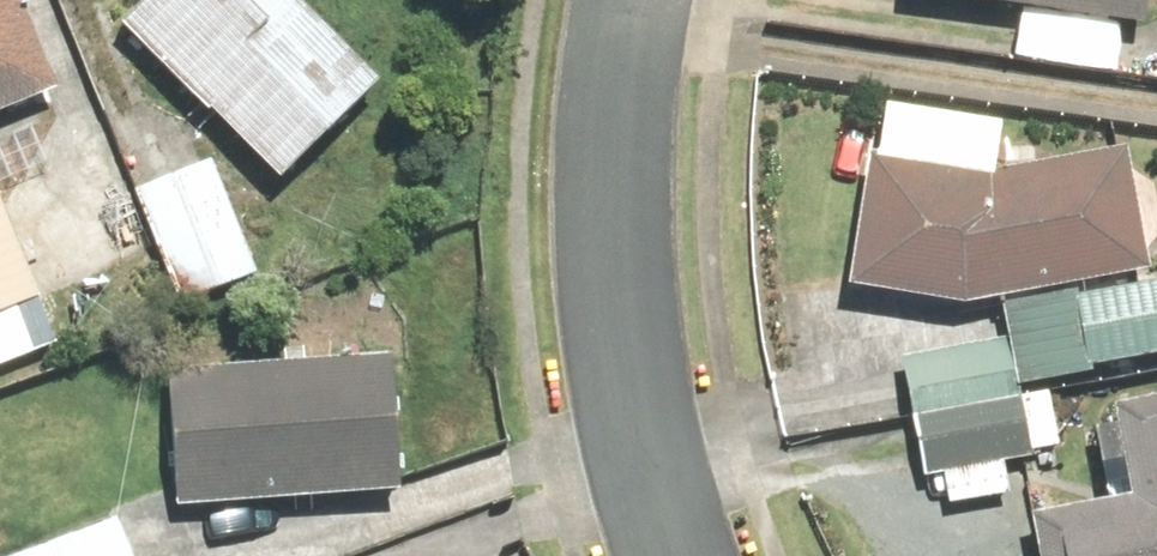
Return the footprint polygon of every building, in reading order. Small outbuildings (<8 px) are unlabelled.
[(51,99),(13,0),(0,0),(0,119),(51,99)] [(109,29),(266,189),(366,92),(276,0),(139,0),(109,29)] [(1130,32),(1135,0),(921,0),(1130,32)] [(1110,155),(976,183),(857,163),(834,295),(949,314),(1136,276),(1110,155)] [(249,230),(224,162),(142,192),(185,309),(293,269),(275,220),(249,230)] [(65,345),(0,183),(0,371),(65,345)] [(910,355),(933,479),(955,475),(961,506),(1015,496),(1009,466),(1072,454),(1061,394),(1058,382),(1156,361),(1156,279),(992,314),(998,339),(910,355)] [(158,371),(167,512),(385,499),(377,358),(158,371)] [(1022,555),(1156,555),(1156,405),(1103,414),(1120,506),(1017,524),(1022,555)] [(31,555),(137,555),(125,522),(31,555)]
